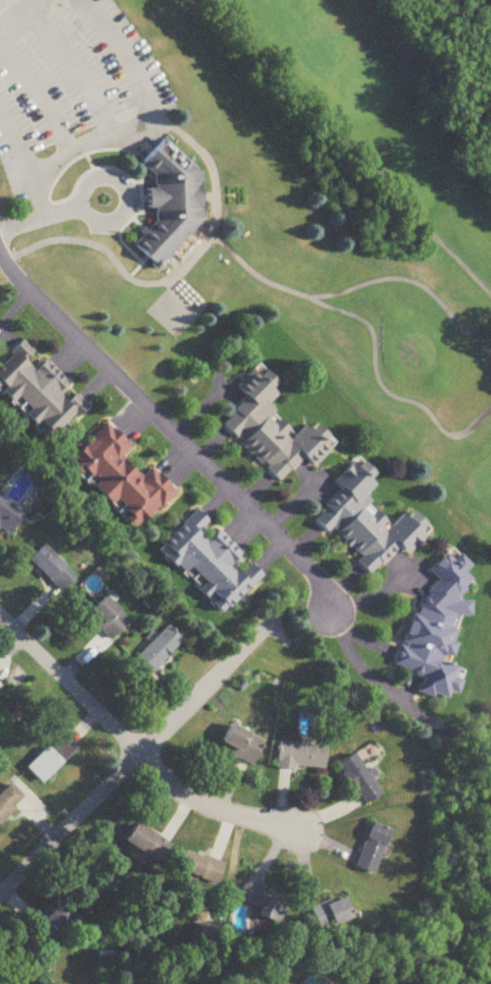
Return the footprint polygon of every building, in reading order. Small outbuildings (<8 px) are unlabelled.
[(201,176),(163,140),(140,165),(153,178),(154,190),(147,191),(148,212),(155,212),(155,222),(140,237),(140,239),(133,247),(158,270),(202,224),(201,176)] [(50,442),(88,404),(40,357),(39,358),(24,342),(0,366),(0,391),(50,442)] [(222,423),(276,484),(304,460),(311,467),(336,445),(321,428),(315,434),(307,425),(295,436),(267,405),(279,395),(272,388),(278,383),(260,363),(234,386),(247,401),(222,423)] [(153,467),(140,478),(123,457),(131,450),(110,424),(71,457),(132,531),(176,495),(153,467)] [(369,574),(401,547),(406,553),(433,531),(416,511),(408,518),(405,514),(390,527),(370,504),(372,502),(365,494),(377,485),(371,478),(375,474),(361,457),(333,480),(343,491),(312,516),(327,533),(332,529),(369,574)] [(23,515),(0,500),(0,533),(8,538),(23,515)] [(157,550),(223,615),(262,575),(246,559),(247,559),(217,530),(207,541),(200,533),(210,523),(197,510),(157,550)] [(76,578),(45,546),(29,561),(61,593),(76,578)] [(393,666),(423,679),(419,689),(419,693),(427,696),(441,696),(447,699),(450,693),(458,693),(463,682),(455,678),(460,668),(450,663),(455,650),(455,638),(458,631),(453,628),(458,616),(471,616),(471,602),(468,600),(461,600),(470,580),(469,567),(472,561),(456,554),(441,554),(432,576),(431,576),(393,666)] [(95,625),(111,641),(130,622),(106,597),(91,612),(99,620),(95,625)] [(183,641),(167,625),(132,661),(148,677),(183,641)] [(230,755),(253,764),(263,739),(229,724),(221,743),(233,748),(230,755)] [(42,785),(77,750),(53,726),(41,739),(48,746),(25,768),(42,785)] [(276,768),(324,771),(326,747),(278,743),(276,768)] [(382,795),(355,754),(337,766),(364,807),(382,795)] [(25,799),(11,785),(0,795),(0,825),(25,799)] [(356,869),(376,876),(390,829),(371,823),(356,869)] [(124,843),(159,865),(171,847),(137,824),(124,843)] [(223,864),(183,852),(177,873),(216,884),(223,864)] [(263,890),(242,885),(237,903),(260,909),(257,919),(279,925),(285,903),(262,896),(263,890)] [(317,931),(353,921),(347,899),(311,910),(317,931)] [(77,918),(63,904),(32,934),(47,949),(77,918)]
